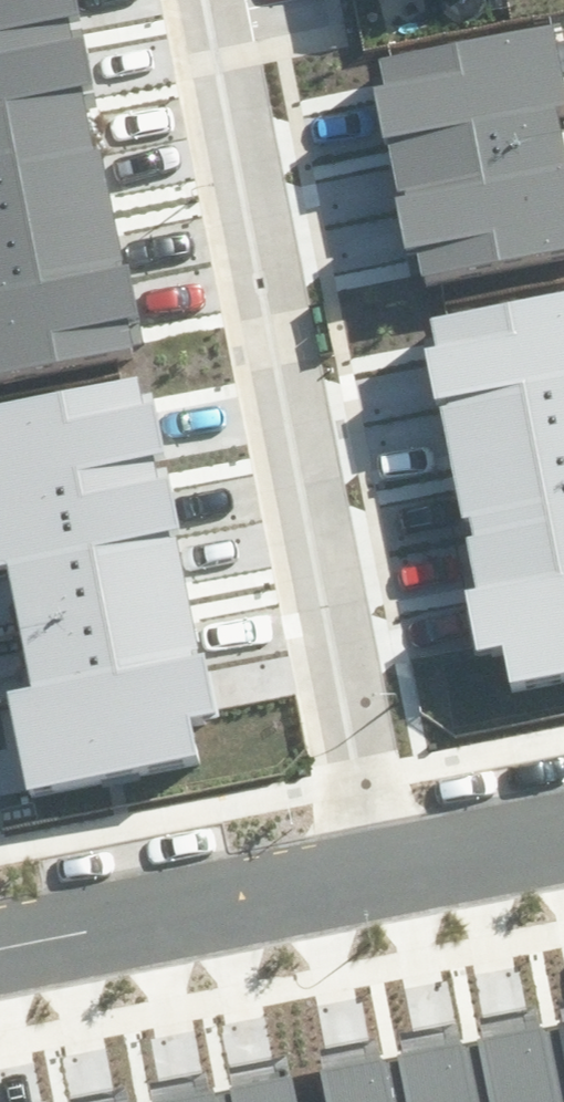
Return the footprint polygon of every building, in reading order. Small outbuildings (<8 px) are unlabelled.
[(133,348),(128,321),(140,318),(129,264),(123,265),(100,148),(93,149),(85,109),(96,107),(81,29),(70,31),(67,16),(78,14),(76,0),(0,0),(0,373),(133,348)] [(563,249),(563,141),(557,107),(563,105),(563,87),(552,26),(379,60),(385,87),(375,89),(394,191),(403,189),(404,195),(394,197),(404,248),(416,246),(422,277),(563,249)] [(563,674),(563,291),(430,317),(436,347),(426,349),(459,519),(469,517),(473,537),(466,538),(476,589),(466,591),(478,650),(502,645),(510,684),(563,674)] [(27,789),(197,755),(189,717),(219,711),(208,654),(199,655),(174,529),(179,528),(168,467),(156,469),(153,456),(165,453),(153,390),(139,392),(136,376),(0,403),(0,564),(9,562),(34,686),(8,692),(27,789)] [(325,1101),(563,1101),(563,1018),(318,1067),(325,1101)] [(293,1076),(160,1101),(298,1101),(293,1076)]
